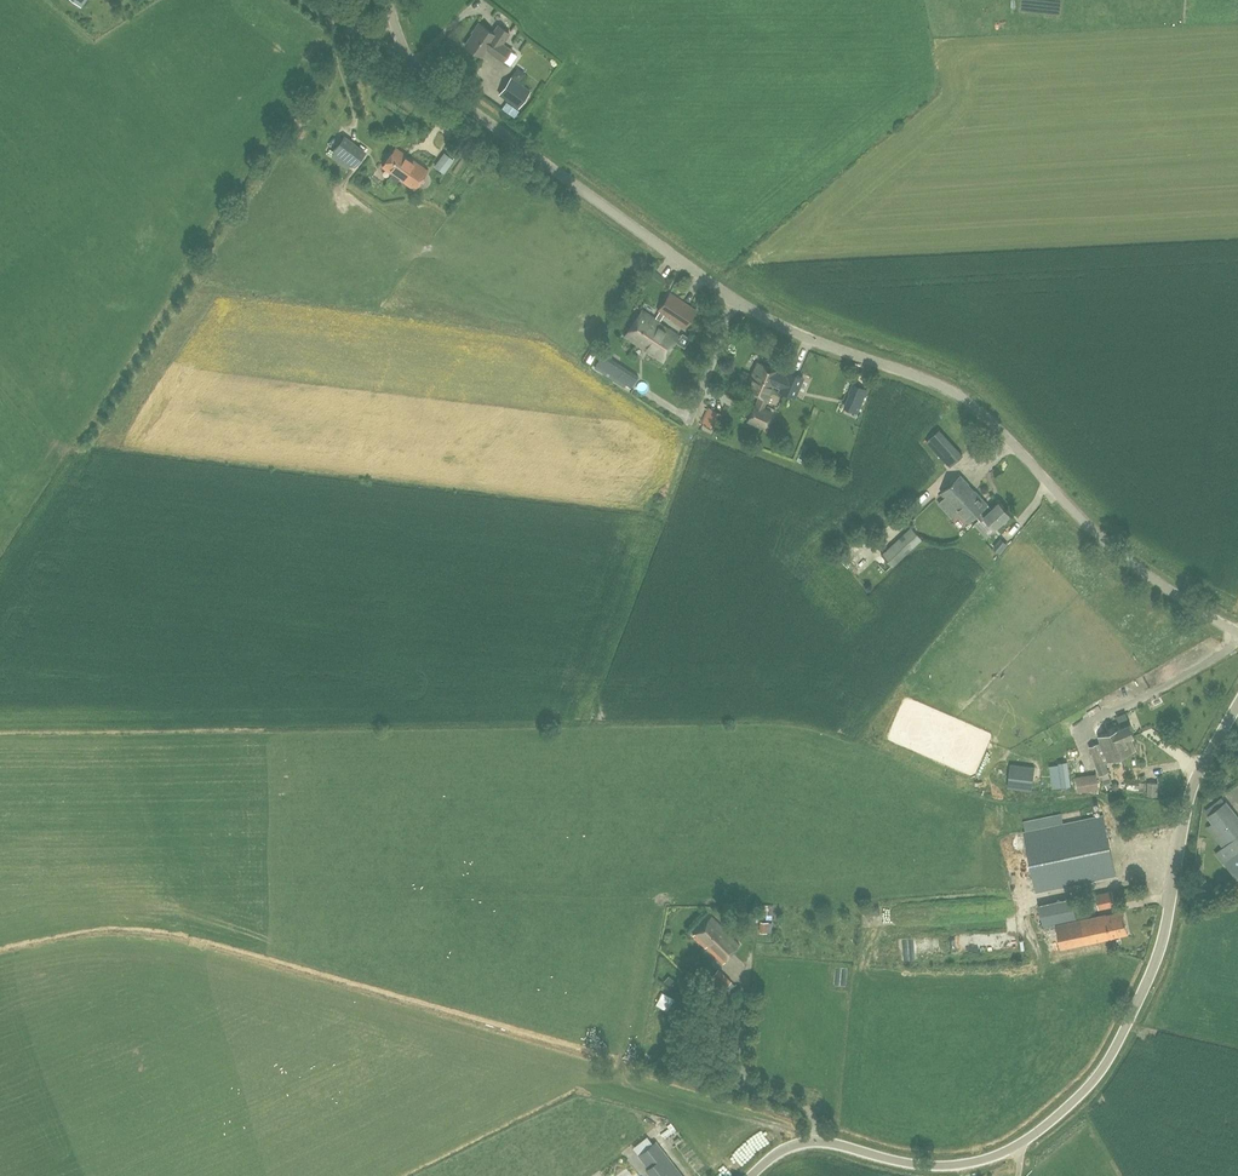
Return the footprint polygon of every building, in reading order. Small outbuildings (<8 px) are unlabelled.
[(493,32),(478,22),(472,32),(473,32),(464,44),(481,56),(486,48),(503,60),(511,49),(502,43),(509,32),(498,24),(493,32)] [(561,102),(573,81),(520,51),(507,72),(561,102)] [(499,94),(518,108),(530,91),(511,77),(499,94)] [(343,136),(333,149),(354,165),(364,152),(343,136)] [(395,147),(382,165),(392,171),(387,178),(394,184),(399,177),(414,187),(426,169),(395,147)] [(435,166),(445,173),(454,160),(445,152),(435,166)] [(632,323),(671,348),(679,335),(660,322),(664,315),(684,328),(697,310),(671,292),(658,311),(660,312),(655,319),(641,309),(632,323)] [(662,361),(671,348),(632,323),(624,336),(662,361)] [(631,387),(638,375),(612,358),(613,356),(605,351),(597,365),(631,387)] [(780,371),(758,361),(752,374),(775,383),(774,384),(782,387),(782,388),(796,394),(800,382),(786,376),(786,377),(779,374),(780,371)] [(764,408),(774,384),(775,383),(752,374),(746,389),(760,395),(748,422),(763,428),(770,411),(764,408)] [(867,390),(855,385),(852,393),(849,400),(860,405),(867,390)] [(716,429),(722,413),(708,407),(702,423),(716,429)] [(951,467),(963,455),(939,429),(927,441),(951,467)] [(978,517),(990,506),(988,504),(961,475),(942,493),(969,522),(976,515),(978,517)] [(990,506),(978,517),(982,521),(987,517),(996,527),(1011,513),(1000,502),(993,509),(990,506)] [(893,565),(921,539),(912,528),(883,555),(893,565)] [(1009,544),(1002,538),(994,547),(1001,553),(1009,544)] [(1127,735),(1134,733),(1131,725),(1099,737),(1101,743),(1090,747),(1094,757),(1106,752),(1105,752),(1111,750),(1108,744),(1128,737),(1127,735)] [(1106,752),(1094,757),(1101,774),(1109,771),(1105,762),(1136,751),(1131,737),(1135,735),(1134,733),(1127,735),(1128,737),(1108,744),(1111,750),(1105,752),(1106,752)] [(1033,791),(1035,767),(1011,764),(1008,788),(1033,791)] [(1076,776),(1078,792),(1099,789),(1097,773),(1076,776)] [(1148,783),(1147,795),(1158,796),(1158,783),(1148,783)] [(1237,850),(1237,817),(1225,801),(1221,797),(1205,811),(1208,815),(1213,822),(1208,826),(1223,846),(1216,852),(1223,861),(1237,850)] [(1064,823),(1062,814),(1024,821),(1026,831),(1024,831),(1037,892),(1116,875),(1104,815),(1064,823)] [(1223,861),(1237,880),(1237,850),(1223,861)] [(1099,908),(1116,905),(1113,890),(1096,894),(1099,908)] [(1043,925),(1077,918),(1073,897),(1039,904),(1043,925)] [(867,916),(880,916),(879,905),(866,906),(867,916)] [(1129,934),(1124,912),(1107,916),(1107,915),(1056,925),(1061,949),(1112,938),(1111,937),(1129,934)] [(722,962),(740,944),(710,916),(693,934),(722,962)] [(769,922),(760,921),(759,932),(768,933),(768,932),(769,922)] [(970,946),(989,945),(989,934),(970,935),(970,946)] [(722,990),(726,986),(732,980),(719,968),(710,978),(722,990)] [(674,1126),(663,1133),(668,1139),(678,1132),(674,1126)] [(652,1175),(682,1175),(655,1141),(652,1143),(638,1154),(648,1167),(646,1169),(652,1175)]
